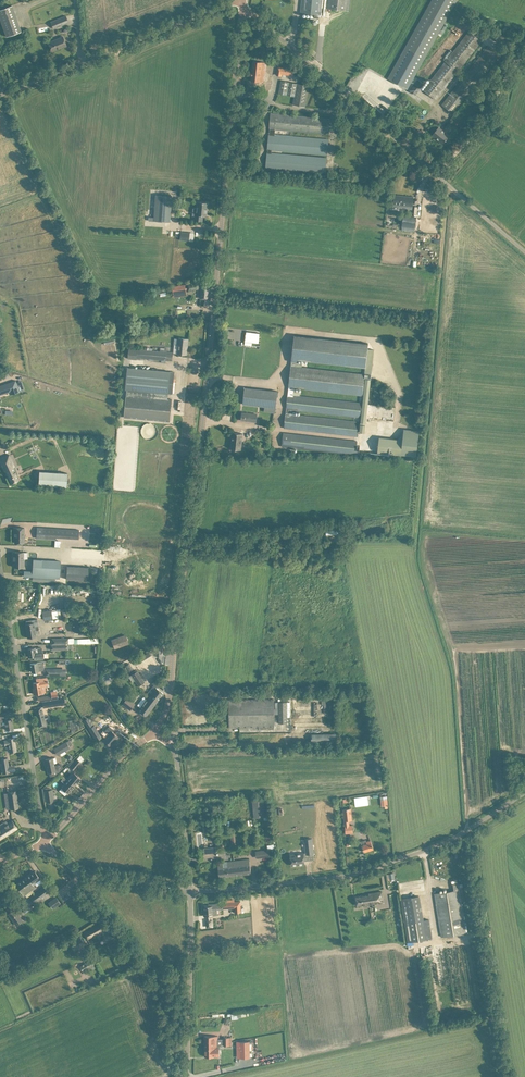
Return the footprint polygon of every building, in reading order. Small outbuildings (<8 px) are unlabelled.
[(314,18),(317,18),(318,16),(325,17),(326,8),(349,11),(350,0),(302,0),(301,12),(315,14),(314,18)] [(457,0),(431,0),(388,78),(407,89),(417,72),(418,69),(456,3),(457,0)] [(417,72),(424,76),(463,6),(467,0),(457,0),(456,3),(418,69),(417,72)] [(52,20),(50,21),(50,22),(53,28),(69,22),(66,16),(66,15),(57,18),(52,20)] [(21,31),(17,21),(3,26),(6,37),(21,31)] [(464,27),(426,74),(432,78),(469,31),(464,27)] [(423,89),(435,99),(481,41),(469,31),(432,78),(423,89)] [(48,42),(51,51),(66,45),(63,36),(48,42)] [(442,104),(450,111),(454,114),(500,56),(488,46),(442,104)] [(253,61),(251,81),(263,82),(264,78),(266,62),(253,61)] [(294,96),(297,83),(281,80),(278,93),(294,96)] [(31,101),(15,107),(18,114),(34,108),(31,101)] [(266,167),(271,168),(325,173),(327,158),(271,153),(272,150),(327,155),(328,139),(275,134),(275,129),(329,134),(330,119),(271,113),(269,129),(270,129),(269,134),(267,151),(268,151),(267,153),(266,167)] [(449,135),(439,127),(432,135),(443,143),(449,135)] [(155,217),(150,217),(149,220),(170,222),(172,195),(156,194),(155,217)] [(400,204),(400,208),(412,209),(414,197),(394,195),(393,200),(393,204),(400,204)] [(195,220),(202,221),(203,215),(207,215),(208,202),(198,201),(197,215),(196,215),(195,220)] [(402,226),(415,228),(417,217),(403,216),(402,226)] [(180,240),(189,241),(189,237),(190,232),(181,231),(180,236),(180,240)] [(159,251),(160,234),(150,233),(149,250),(159,251)] [(210,281),(204,280),(202,280),(201,298),(208,299),(210,281)] [(187,283),(188,291),(199,289),(198,281),(187,283)] [(172,286),(173,294),(186,291),(185,284),(172,286)] [(246,331),(245,341),(259,343),(260,333),(246,331)] [(284,428),(290,428),(358,436),(358,431),(365,432),(366,417),(368,403),(374,349),(368,348),(368,343),(294,335),(291,365),(288,394),(284,428)] [(173,353),(177,353),(187,354),(188,339),(179,338),(178,345),(174,345),(173,353)] [(167,352),(129,348),(128,358),(137,359),(137,357),(161,360),(161,363),(165,363),(166,356),(172,357),(172,353),(167,352)] [(128,367),(126,389),(155,392),(174,394),(175,382),(174,381),(174,372),(169,371),(128,367)] [(0,385),(0,391),(1,394),(10,392),(11,394),(19,391),(15,380),(0,385)] [(245,387),(243,404),(265,406),(276,408),(277,402),(278,391),(272,390),(245,387)] [(172,399),(154,397),(155,392),(126,389),(124,417),(170,421),(172,399)] [(366,417),(393,420),(395,406),(368,403),(366,417)] [(256,422),(257,414),(242,412),(241,420),(256,422)] [(231,449),(236,449),(241,450),(243,433),(232,432),(231,449)] [(282,446),(287,447),(356,454),(357,441),(284,432),(282,446)] [(378,452),(378,453),(416,457),(418,442),(403,440),(402,440),(379,437),(378,452)] [(4,471),(5,471),(11,483),(19,479),(17,475),(18,474),(9,454),(0,458),(0,461),(4,471)] [(38,485),(66,487),(67,473),(39,471),(38,485)] [(14,534),(15,534),(15,543),(24,543),(24,534),(23,534),(23,527),(14,527),(14,534)] [(79,538),(79,529),(42,527),(41,538),(55,539),(55,537),(79,538)] [(13,552),(13,560),(14,560),(14,567),(24,567),(24,561),(23,561),(23,552),(13,552)] [(59,578),(60,561),(39,560),(33,559),(32,571),(24,570),(24,576),(37,577),(59,578)] [(88,567),(67,565),(66,579),(88,580),(88,567)] [(52,618),(51,610),(42,612),(43,619),(52,618)] [(39,633),(37,619),(26,620),(26,623),(25,623),(27,638),(36,636),(35,633),(39,633)] [(111,639),(114,648),(128,643),(125,634),(111,639)] [(43,658),(43,652),(42,652),(41,647),(34,648),(34,647),(28,648),(28,652),(27,653),(28,656),(29,656),(29,657),(33,656),(33,659),(43,658)] [(42,670),(43,668),(42,661),(30,663),(31,672),(42,670)] [(128,676),(132,682),(134,680),(138,685),(144,681),(137,670),(128,676)] [(43,693),(46,692),(45,685),(48,685),(47,681),(48,681),(48,680),(47,680),(47,677),(41,678),(36,678),(36,682),(33,683),(35,694),(43,693)] [(156,677),(152,683),(157,687),(161,682),(156,677)] [(163,693),(155,687),(151,693),(148,692),(144,697),(154,705),(163,693)] [(154,705),(144,697),(144,696),(137,705),(140,707),(138,710),(146,716),(154,705)] [(64,698),(42,701),(43,707),(60,705),(60,704),(65,703),(64,698)] [(122,704),(130,710),(135,704),(127,698),(122,704)] [(278,723),(287,722),(287,701),(274,701),(274,699),(229,699),(229,727),(274,726),(274,713),(278,713),(278,723)] [(46,725),(46,724),(49,723),(48,717),(44,718),(41,706),(35,708),(39,727),(46,725)] [(0,721),(5,721),(6,730),(13,729),(11,719),(8,719),(7,713),(0,714),(0,725),(1,725),(0,721)] [(84,719),(97,740),(101,737),(94,725),(93,726),(87,717),(84,719)] [(103,740),(106,742),(110,746),(118,736),(111,731),(103,740)] [(311,733),(311,741),(336,741),(336,732),(311,733)] [(8,744),(9,752),(17,751),(15,737),(7,738),(8,739),(4,740),(5,745),(8,744)] [(53,749),(57,755),(70,747),(69,746),(72,744),(69,740),(66,741),(53,749)] [(52,757),(44,759),(45,764),(46,767),(47,766),(48,772),(49,772),(50,776),(54,775),(55,774),(59,771),(58,765),(54,765),(52,757)] [(70,766),(70,767),(74,770),(81,762),(77,758),(70,766)] [(74,772),(67,780),(74,786),(81,778),(74,772)] [(63,776),(61,780),(65,783),(61,787),(68,793),(74,786),(67,780),(63,776)] [(45,790),(46,802),(54,801),(52,789),(45,790)] [(19,808),(16,790),(7,791),(10,809),(19,808)] [(267,798),(252,799),(254,817),(268,816),(267,798)] [(352,820),(351,808),(343,809),(346,833),(353,832),(352,825),(349,825),(348,820),(352,820)] [(12,820),(1,827),(6,836),(17,828),(12,820)] [(207,844),(207,836),(202,837),(202,833),(196,833),(196,844),(207,844)] [(312,838),(304,839),(306,854),(314,853),(312,838)] [(362,845),(362,846),(364,851),(374,848),(371,840),(366,841),(365,839),(361,841),(362,845)] [(269,849),(259,851),(260,857),(270,856),(269,849)] [(290,854),(291,865),(305,864),(304,853),(296,853),(296,854),(296,855),(291,855),(290,854)] [(218,863),(219,877),(251,873),(249,858),(236,860),(218,863)] [(35,871),(24,879),(32,889),(37,886),(34,883),(40,878),(35,871)] [(32,889),(24,879),(16,885),(23,895),(32,889)] [(435,893),(442,937),(466,933),(458,883),(452,884),(453,890),(435,893)] [(45,886),(36,893),(40,898),(49,892),(45,886)] [(369,893),(369,894),(356,896),(357,905),(362,905),(384,902),(382,891),(369,893)] [(40,898),(36,893),(30,897),(34,902),(40,898)] [(401,899),(402,904),(408,942),(432,938),(429,919),(422,920),(419,896),(401,899)] [(48,902),(52,908),(60,903),(56,897),(48,902)] [(234,908),(235,912),(241,912),(240,901),(222,902),(223,909),(234,908)] [(208,905),(204,906),(205,915),(213,915),(218,915),(217,914),(218,913),(218,910),(217,909),(217,903),(208,904),(208,905)] [(23,920),(15,908),(8,913),(16,924),(23,920)] [(84,932),(88,939),(109,927),(105,920),(84,932)] [(69,943),(74,951),(85,944),(80,935),(69,943)] [(88,968),(89,971),(95,967),(93,964),(94,964),(91,959),(79,966),(83,971),(88,968)] [(219,1047),(214,1047),(214,1045),(223,1045),(223,1039),(217,1040),(217,1036),(205,1036),(205,1056),(214,1056),(219,1056),(219,1047)] [(223,1045),(229,1045),(229,1042),(231,1042),(231,1037),(223,1037),(223,1039),(223,1045)] [(243,1043),(243,1060),(252,1060),(252,1043),(243,1043)]
